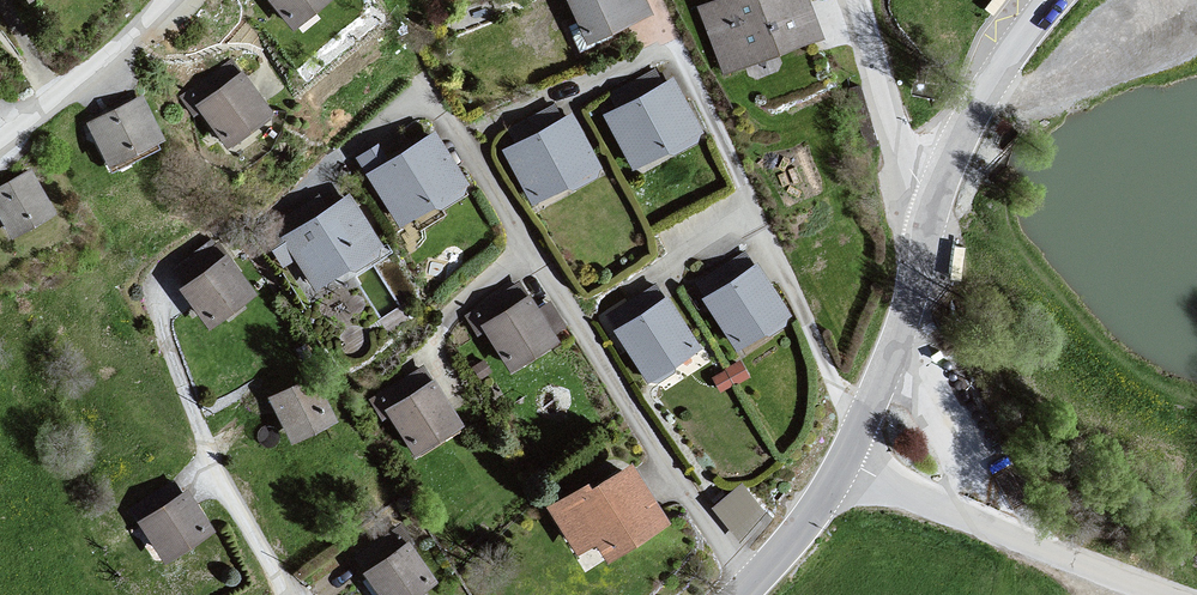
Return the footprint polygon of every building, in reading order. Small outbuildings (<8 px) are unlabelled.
[(299,35),(341,0),(269,0),(299,35)] [(587,44),(651,13),(645,0),(567,0),(587,44)] [(696,6),(720,75),(825,39),(811,0),(714,0),(696,6)] [(281,119),(245,74),(195,108),(231,154),(281,119)] [(672,80),(601,115),(630,170),(699,135),(672,80)] [(143,98),(88,126),(113,170),(170,143),(143,98)] [(569,115),(501,151),(533,211),(604,174),(569,115)] [(430,135),(365,176),(401,231),(467,191),(430,135)] [(33,171),(0,190),(0,217),(20,247),(63,217),(33,171)] [(349,199),(279,241),(313,302),(388,259),(349,199)] [(227,258),(183,290),(210,326),(254,295),(227,258)] [(754,265),(700,301),(734,353),(788,315),(754,265)] [(526,296),(479,329),(508,376),(557,345),(526,296)] [(664,299),(613,333),(646,385),(698,350),(664,299)] [(309,380),(269,403),(292,447),(334,425),(309,380)] [(428,383),(382,412),(414,460),(461,431),(428,383)] [(635,467),(550,516),(591,581),(677,527),(635,467)] [(712,501),(737,530),(766,506),(742,476),(712,501)] [(182,494),(136,526),(163,568),(212,537),(182,494)] [(364,577),(376,594),(424,594),(440,584),(413,544),(364,577)]
